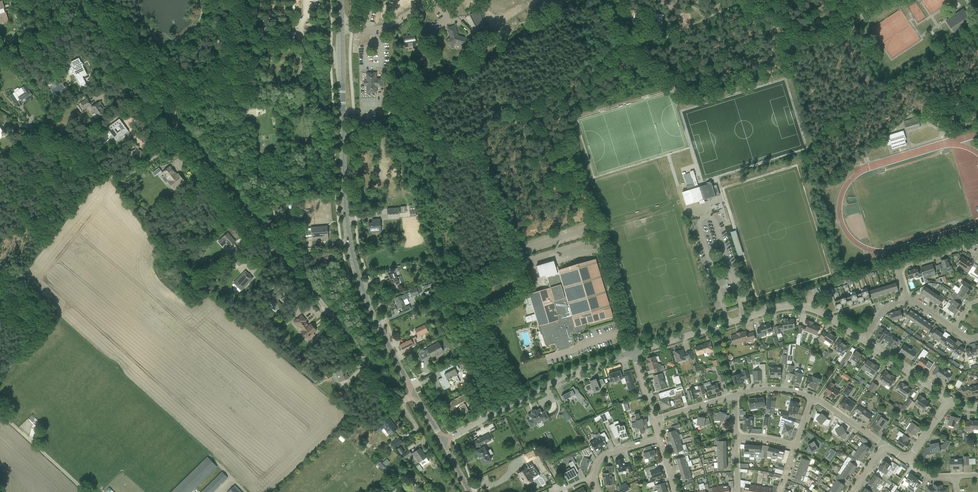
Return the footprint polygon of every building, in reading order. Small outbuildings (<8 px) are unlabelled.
[(0,2),(0,21),(2,21),(3,22),(8,21),(6,12),(4,13),(3,8),(4,8),(3,8),(2,2),(3,2),(2,1),(0,2)] [(633,1),(624,4),(627,14),(636,12),(633,1)] [(496,16),(500,13),(493,3),(489,6),(496,16)] [(429,9),(424,11),(427,18),(424,19),(426,23),(434,19),(429,9)] [(469,15),(477,30),(486,26),(478,10),(469,15)] [(622,19),(619,13),(613,17),(616,23),(622,19)] [(950,18),(946,20),(946,21),(954,33),(966,25),(965,23),(963,21),(961,22),(956,14),(950,18)] [(511,21),(505,25),(510,34),(516,30),(511,21)] [(419,33),(424,40),(437,31),(432,24),(419,33)] [(446,41),(449,45),(451,47),(455,43),(468,47),(470,39),(457,36),(455,26),(447,28),(450,38),(446,41)] [(482,33),(483,34),(480,35),(483,41),(490,38),(488,31),(482,33)] [(641,35),(644,40),(648,38),(649,39),(652,37),(648,31),(641,35)] [(403,36),(404,43),(405,47),(415,45),(414,35),(403,36)] [(71,67),(67,69),(70,74),(73,72),(75,76),(77,76),(79,80),(77,80),(83,92),(88,89),(82,77),(87,74),(82,66),(80,63),(81,63),(79,58),(74,60),(71,62),(73,66),(71,67)] [(376,73),(371,73),(366,73),(366,80),(364,80),(364,85),(366,85),(366,93),(376,93),(376,87),(381,87),(381,79),(376,79),(376,73)] [(13,94),(10,96),(12,100),(15,104),(18,102),(18,101),(20,100),(22,103),(33,96),(30,92),(28,90),(25,85),(21,88),(24,92),(15,98),(13,94)] [(91,104),(87,99),(80,103),(84,109),(91,104)] [(104,108),(102,106),(100,102),(91,107),(98,118),(105,113),(102,109),(104,108)] [(917,117),(903,121),(904,124),(906,129),(906,131),(907,131),(920,127),(919,125),(918,120),(917,117)] [(116,140),(118,139),(120,137),(119,136),(123,133),(124,135),(128,131),(123,124),(122,124),(121,123),(122,122),(119,119),(107,128),(111,135),(112,134),(116,140)] [(903,130),(885,136),(888,146),(891,145),(892,148),(893,148),(892,148),(905,144),(906,144),(904,139),(905,139),(906,139),(903,130)] [(138,150),(138,149),(139,147),(138,147),(138,146),(136,146),(135,146),(135,147),(135,149),(135,150),(134,151),(130,152),(130,153),(129,154),(130,157),(133,159),(135,156),(136,156),(139,150),(138,150)] [(162,172),(165,176),(169,181),(168,182),(174,190),(184,181),(178,174),(177,175),(170,166),(162,172)] [(161,171),(158,168),(152,173),(155,176),(161,171)] [(693,170),(690,172),(690,173),(684,175),(689,190),(682,192),(686,205),(700,201),(701,203),(708,201),(706,201),(705,200),(716,196),(712,183),(711,183),(710,182),(708,182),(709,184),(698,187),(695,177),(693,170)] [(372,223),(368,223),(369,232),(377,232),(377,229),(380,229),(380,219),(372,220),(372,223)] [(310,227),(312,241),(328,239),(327,226),(310,227)] [(736,229),(731,231),(738,255),(744,254),(736,229)] [(227,233),(217,242),(222,247),(227,243),(230,246),(235,242),(227,233)] [(225,256),(229,261),(241,252),(236,247),(225,256)] [(238,256),(228,265),(231,269),(234,266),(236,269),(243,263),(238,256)] [(969,261),(966,259),(961,256),(958,260),(959,261),(957,264),(964,269),(963,270),(967,272),(973,263),(969,260),(969,261)] [(535,292),(529,294),(530,297),(526,299),(529,308),(533,307),(535,314),(525,317),(527,323),(537,320),(540,331),(538,332),(542,346),(555,342),(557,348),(560,349),(569,347),(569,345),(569,344),(573,343),(571,334),(575,333),(583,331),(585,326),(584,323),(587,322),(587,323),(612,315),(595,259),(558,270),(557,268),(555,268),(553,261),(536,266),(539,277),(545,275),(545,278),(547,277),(550,289),(549,289),(549,288),(535,292)] [(939,264),(940,269),(941,271),(946,270),(947,271),(952,270),(951,266),(949,266),(947,259),(941,261),(942,263),(939,264)] [(921,268),(922,272),(923,276),(924,280),(925,283),(929,281),(926,279),(930,277),(929,274),(931,274),(932,277),(936,275),(932,264),(921,268)] [(968,273),(977,280),(977,266),(975,270),(971,267),(968,273)] [(917,268),(907,271),(909,279),(916,277),(916,278),(923,276),(921,270),(918,271),(917,268)] [(245,271),(241,275),(234,283),(241,290),(253,279),(245,271)] [(193,272),(189,276),(194,281),(198,277),(193,272)] [(387,281),(390,288),(391,290),(392,290),(398,288),(397,285),(399,284),(397,277),(396,277),(394,272),(388,275),(390,280),(387,281)] [(962,284),(959,288),(969,295),(972,290),(967,287),(969,284),(968,283),(962,280),(960,282),(962,284)] [(214,292),(208,286),(204,289),(210,295),(214,292)] [(268,303),(269,302),(272,306),(272,307),(271,308),(274,311),(275,311),(282,305),(277,300),(282,296),(279,293),(275,296),(269,289),(269,290),(266,286),(258,293),(260,295),(263,293),(263,294),(263,295),(266,298),(265,299),(265,300),(267,303),(268,303)] [(930,290),(924,286),(920,288),(923,290),(921,293),(925,296),(930,290)] [(954,291),(952,294),(958,298),(960,295),(966,299),(969,295),(959,288),(958,287),(954,292),(954,291)] [(868,290),(862,292),(862,293),(864,301),(870,299),(869,296),(870,296),(868,290)] [(930,290),(925,296),(930,299),(934,293),(930,290)] [(399,296),(394,298),(399,308),(401,308),(402,308),(402,307),(405,305),(403,300),(409,297),(409,296),(410,296),(409,292),(407,293),(401,296),(401,295),(399,296)] [(862,293),(856,295),(859,302),(859,303),(865,301),(864,301),(862,293)] [(934,293),(930,299),(934,303),(939,296),(934,293)] [(851,296),(853,304),(859,303),(859,302),(856,295),(856,294),(851,296)] [(939,296),(934,303),(939,306),(944,297),(940,294),(939,296)] [(962,305),(956,301),(958,298),(952,294),(950,297),(952,298),(950,300),(949,300),(948,302),(951,304),(950,304),(958,310),(962,305)] [(840,300),(834,301),(835,305),(837,310),(843,308),(840,300)] [(944,306),(942,309),(948,313),(950,310),(955,314),(958,310),(950,304),(951,304),(948,302),(944,307),(944,306)] [(900,310),(894,312),(896,319),(903,317),(902,315),(904,314),(905,311),(901,312),(900,310)] [(905,311),(904,314),(906,315),(906,316),(910,320),(915,313),(910,310),(908,313),(905,311)] [(896,319),(894,312),(887,314),(888,317),(891,316),(892,321),(896,319)] [(915,313),(910,320),(915,323),(919,316),(915,313)] [(306,320),(301,315),(293,322),(297,327),(298,326),(303,331),(301,332),(303,334),(302,335),(304,337),(305,337),(307,339),(308,340),(315,335),(313,333),(317,331),(315,329),(316,328),(314,326),(313,326),(311,324),(309,326),(305,321),(306,320)] [(919,316),(915,323),(919,326),(924,319),(919,316)] [(782,320),(783,324),(783,326),(779,326),(779,325),(775,327),(777,334),(781,333),(780,329),(783,329),(795,328),(794,319),(788,320),(787,318),(783,319),(783,320),(782,320)] [(924,319),(919,326),(924,329),(928,322),(924,319)] [(498,326),(496,324),(499,323),(498,321),(496,323),(494,320),(489,323),(492,329),(498,326)] [(798,325),(798,330),(797,333),(801,334),(802,329),(817,335),(820,327),(813,324),(814,322),(809,321),(809,322),(808,322),(806,328),(802,326),(798,325)] [(928,322),(924,329),(928,332),(930,329),(933,325),(928,322)] [(757,330),(758,334),(759,337),(766,335),(766,333),(773,331),(770,323),(760,326),(760,329),(757,330)] [(417,335),(427,330),(424,324),(415,329),(417,335)] [(883,329),(881,327),(874,336),(881,341),(882,340),(885,342),(891,334),(892,331),(891,330),(889,333),(887,331),(886,334),(882,331),(883,329)] [(932,329),(929,333),(928,334),(935,339),(940,332),(936,329),(935,331),(932,329)] [(731,336),(732,341),(733,345),(755,338),(753,332),(747,334),(746,331),(742,332),(742,331),(736,333),(736,334),(731,336)] [(823,332),(821,336),(819,338),(824,342),(825,340),(831,344),(835,337),(828,332),(827,334),(823,332)] [(940,332),(935,339),(941,343),(944,338),(942,336),(943,334),(940,332)] [(891,334),(885,342),(888,344),(888,345),(895,350),(901,341),(898,339),(894,336),(891,334)] [(415,336),(399,344),(402,350),(416,343),(415,339),(416,339),(415,336)] [(944,338),(941,343),(947,347),(952,340),(948,338),(947,340),(944,338)] [(838,340),(836,345),(833,348),(839,352),(838,354),(843,357),(846,352),(845,352),(849,346),(845,343),(844,344),(838,340)] [(952,340),(947,347),(953,351),(957,346),(954,345),(956,343),(952,340)] [(695,347),(697,352),(698,355),(706,352),(705,352),(709,351),(709,352),(713,351),(712,346),(710,341),(704,343),(704,344),(695,347)] [(438,343),(422,351),(418,353),(422,360),(427,357),(426,354),(430,351),(431,354),(430,354),(430,355),(431,357),(443,351),(438,343)] [(904,345),(902,348),(899,353),(902,355),(903,354),(912,360),(915,356),(917,352),(912,349),(911,349),(904,345)] [(957,346),(953,351),(951,354),(958,359),(960,356),(962,353),(964,349),(961,346),(959,348),(957,346)] [(965,349),(968,357),(969,361),(976,358),(975,355),(973,349),(970,350),(970,348),(965,349)] [(923,349),(920,353),(917,358),(920,359),(917,364),(923,368),(928,362),(923,359),(928,352),(923,349)] [(674,352),(676,357),(677,362),(685,359),(685,358),(688,357),(689,361),(693,359),(692,356),(691,351),(687,353),(684,354),(683,350),(674,352)] [(825,356),(824,357),(827,359),(832,352),(829,350),(827,352),(825,356)] [(849,351),(846,355),(845,357),(852,362),(853,360),(856,362),(862,355),(856,351),(854,354),(849,351)] [(647,359),(647,360),(649,366),(650,370),(654,369),(655,373),(665,370),(663,366),(661,366),(661,365),(660,364),(659,364),(658,364),(657,364),(655,356),(647,359)] [(867,360),(865,364),(862,368),(866,371),(865,372),(873,377),(877,370),(878,370),(879,369),(878,369),(879,367),(874,364),(867,360)] [(845,363),(842,361),(837,369),(840,370),(845,363)] [(442,368),(443,370),(444,370),(455,363),(454,362),(442,368)] [(444,370),(443,370),(439,372),(440,372),(443,377),(438,380),(443,390),(451,386),(448,380),(453,377),(456,382),(454,383),(455,384),(460,382),(457,375),(458,374),(456,371),(460,369),(457,363),(444,370)] [(755,380),(755,381),(757,381),(758,380),(762,380),(762,378),(766,378),(765,373),(765,364),(759,364),(760,371),(753,371),(754,375),(754,380),(755,380)] [(799,383),(800,383),(801,378),(803,374),(803,371),(803,370),(797,368),(795,369),(795,371),(792,371),(793,366),(789,365),(788,369),(786,374),(793,376),(792,381),(796,382),(797,383),(798,383),(799,383)] [(344,367),(339,369),(337,370),(334,371),(339,382),(348,378),(346,372),(349,370),(347,366),(344,367)] [(770,367),(770,373),(770,378),(774,378),(774,377),(781,377),(781,367),(778,367),(778,366),(774,366),(774,367),(770,367)] [(952,375),(950,374),(951,373),(950,371),(948,370),(946,370),(946,371),(938,366),(932,374),(936,377),(938,375),(942,378),(942,379),(945,381),(946,382),(946,381),(947,382),(949,378),(952,375)] [(732,376),(734,380),(735,385),(743,383),(743,381),(742,382),(741,379),(744,378),(745,379),(749,377),(747,373),(746,370),(742,371),(743,374),(741,375),(740,374),(732,376)] [(619,371),(608,374),(610,379),(611,382),(620,379),(625,378),(626,383),(629,391),(631,390),(634,389),(635,389),(634,384),(635,384),(634,380),(633,381),(630,371),(623,373),(624,374),(621,375),(619,371)] [(885,371),(882,375),(879,380),(890,387),(896,378),(885,371)] [(662,373),(658,374),(653,376),(656,385),(655,386),(656,391),(666,388),(662,373)] [(808,376),(807,378),(805,383),(809,385),(809,386),(816,388),(817,385),(819,385),(821,380),(817,378),(817,377),(817,376),(816,376),(815,376),(814,376),(814,377),(812,376),(812,377),(808,376)] [(584,387),(584,388),(585,389),(585,390),(586,390),(587,390),(588,390),(592,389),(594,392),(600,390),(598,386),(596,381),(595,379),(589,381),(590,383),(586,385),(585,386),(584,387)] [(705,389),(707,388),(709,395),(720,392),(717,383),(711,385),(710,382),(703,384),(705,389)] [(829,384),(827,387),(824,392),(825,392),(823,394),(827,396),(828,394),(835,399),(837,395),(840,391),(833,387),(835,384),(831,382),(830,384),(829,384)] [(868,389),(873,393),(876,395),(877,393),(874,392),(878,386),(873,382),(868,389)] [(901,383),(898,387),(896,390),(907,398),(909,395),(911,390),(907,388),(908,386),(903,383),(902,384),(901,383)] [(692,390),(687,391),(690,400),(692,400),(693,400),(694,399),(695,399),(696,398),(698,398),(697,394),(700,393),(700,394),(705,393),(704,388),(703,385),(698,387),(699,390),(695,391),(695,389),(692,390)] [(961,387),(958,391),(963,394),(968,392),(969,397),(977,394),(977,385),(967,389),(967,388),(964,389),(961,387)] [(561,396),(563,400),(565,403),(568,401),(567,399),(574,395),(581,402),(585,399),(578,392),(579,392),(578,390),(576,388),(576,389),(573,386),(570,388),(571,388),(572,390),(561,396)] [(682,386),(677,388),(664,392),(659,393),(662,402),(660,403),(661,408),(663,409),(671,406),(671,407),(671,406),(673,406),(674,405),(674,404),(674,402),(673,401),(671,401),(670,401),(669,397),(675,395),(676,393),(675,392),(683,390),(682,386)] [(844,396),(842,400),(839,404),(843,406),(842,407),(845,409),(846,408),(850,411),(853,407),(855,404),(846,398),(848,395),(852,389),(848,386),(843,392),(846,394),(844,396)] [(456,412),(453,406),(459,403),(460,406),(459,407),(463,414),(468,411),(464,404),(463,404),(462,402),(467,400),(464,394),(450,401),(451,403),(447,405),(453,416),(458,414),(457,412),(456,412)] [(914,403),(922,409),(923,408),(924,408),(926,409),(930,403),(925,399),(920,395),(920,396),(919,396),(914,403)] [(749,399),(750,408),(751,409),(765,407),(763,398),(754,399),(754,398),(749,399)] [(904,405),(900,411),(901,412),(904,409),(905,410),(907,407),(908,407),(912,400),(908,398),(904,405)] [(797,410),(799,403),(796,402),(796,401),(794,401),(793,402),(790,401),(788,412),(798,414),(799,410),(797,410)] [(893,407),(900,411),(904,405),(904,404),(903,406),(900,404),(899,405),(896,402),(893,407)] [(859,406),(858,407),(855,411),(860,415),(858,418),(861,419),(862,418),(867,422),(872,415),(859,406)] [(876,416),(872,422),(870,426),(879,432),(881,428),(883,429),(886,425),(888,421),(881,417),(882,416),(879,414),(881,410),(879,408),(875,415),(876,416)] [(548,418),(544,411),(541,413),(539,409),(536,411),(535,409),(531,412),(532,413),(528,415),(530,419),(527,420),(531,428),(536,425),(534,422),(541,418),(543,421),(548,418)] [(714,411),(714,416),(714,421),(721,421),(723,422),(723,421),(729,421),(729,422),(730,422),(730,414),(729,414),(729,415),(726,415),(727,414),(720,411),(719,413),(714,413),(714,411)] [(816,419),(821,425),(822,424),(828,426),(827,427),(828,427),(830,420),(830,419),(830,420),(827,419),(827,418),(826,417),(826,416),(816,413),(817,411),(816,411),(813,421),(813,422),(813,421),(815,421),(816,419)] [(605,413),(600,415),(601,418),(603,423),(608,421),(605,413)] [(635,417),(631,418),(632,423),(631,423),(632,428),(634,428),(635,432),(639,431),(640,434),(644,432),(643,430),(647,429),(646,424),(647,424),(645,419),(644,419),(643,414),(639,416),(638,413),(634,414),(635,417)] [(950,415),(949,420),(946,419),(943,426),(948,428),(949,425),(954,426),(953,429),(956,430),(958,424),(955,423),(957,417),(950,415)] [(743,429),(746,429),(746,430),(747,431),(749,431),(750,430),(750,429),(752,429),(752,416),(743,417),(743,429)] [(390,434),(397,429),(388,417),(373,429),(377,433),(382,430),(385,433),(386,432),(389,435),(390,434)] [(692,418),(694,423),(695,428),(702,426),(704,426),(704,425),(710,424),(708,417),(708,418),(705,419),(705,418),(698,417),(698,418),(693,420),(693,418),(692,418)] [(784,427),(783,429),(782,434),(780,438),(783,438),(784,434),(790,437),(793,428),(791,427),(793,421),(782,418),(779,425),(784,427)] [(965,427),(965,431),(972,432),(972,429),(977,429),(977,421),(970,421),(970,422),(965,422),(965,427)] [(837,422),(834,427),(831,431),(832,430),(833,431),(835,430),(839,437),(839,436),(844,440),(849,434),(848,434),(845,433),(846,432),(845,430),(837,424),(838,422),(837,422)] [(906,429),(904,432),(912,437),(914,435),(920,428),(912,422),(907,430),(906,429)] [(613,423),(609,425),(615,438),(619,436),(620,439),(621,438),(622,439),(627,438),(626,432),(626,431),(625,431),(624,425),(619,426),(619,425),(615,426),(613,423)] [(669,438),(670,437),(679,435),(677,429),(681,428),(680,424),(672,426),(671,426),(671,427),(671,428),(671,429),(671,431),(668,432),(669,438)] [(897,434),(898,435),(896,438),(898,440),(896,444),(904,450),(906,446),(907,447),(909,443),(907,441),(909,438),(899,431),(897,434)] [(600,436),(589,442),(595,452),(596,452),(595,452),(599,450),(600,450),(600,449),(602,448),(606,446),(605,443),(609,440),(604,432),(600,435),(600,436)] [(340,433),(336,437),(342,442),(346,438),(340,433)] [(483,447),(482,445),(490,440),(491,440),(490,440),(488,435),(488,434),(487,434),(487,435),(480,438),(477,439),(477,440),(474,441),(474,442),(477,447),(478,447),(479,449),(476,451),(475,451),(476,451),(482,464),(483,465),(483,464),(490,461),(491,460),(490,460),(488,456),(489,455),(487,451),(486,451),(484,447),(483,447)] [(862,443),(859,447),(867,452),(866,452),(867,453),(871,448),(866,445),(867,443),(867,442),(867,441),(867,440),(862,437),(860,440),(863,442),(862,443)] [(399,438),(395,441),(391,444),(394,448),(402,442),(399,438)] [(722,438),(717,438),(715,438),(715,441),(717,441),(717,446),(726,446),(726,441),(722,441),(722,438)] [(810,443),(808,446),(806,450),(804,449),(804,450),(812,455),(816,449),(818,448),(822,442),(816,438),(816,439),(815,442),(814,441),(810,443)] [(929,444),(930,446),(930,447),(926,448),(919,458),(920,462),(923,465),(925,462),(924,459),(928,453),(928,451),(931,451),(931,453),(940,451),(940,450),(945,449),(948,445),(944,443),(942,446),(939,446),(938,442),(929,444)] [(682,445),(673,448),(675,453),(679,452),(680,455),(682,454),(688,452),(687,449),(686,444),(682,445)] [(741,455),(744,456),(744,454),(749,454),(750,445),(745,445),(744,449),(741,448),(741,455)] [(755,454),(754,457),(754,458),(760,458),(760,457),(763,457),(764,450),(761,450),(761,446),(755,445),(755,454)] [(587,469),(588,469),(588,468),(589,466),(589,465),(590,463),(591,462),(590,461),(590,462),(589,461),(590,459),(588,459),(590,455),(592,453),(588,446),(581,450),(584,456),(580,468),(586,470),(587,469),(588,469),(587,469)] [(646,447),(644,448),(646,452),(643,453),(645,459),(648,458),(649,462),(650,462),(651,461),(652,461),(654,460),(655,460),(654,456),(655,456),(654,450),(652,450),(650,446),(646,447)] [(764,450),(763,457),(766,458),(766,456),(772,457),(774,448),(769,447),(768,451),(764,450)] [(859,447),(856,452),(864,457),(866,452),(867,452),(859,447)] [(777,458),(779,450),(774,448),(772,457),(771,460),(776,461),(777,458)] [(419,449),(415,451),(413,453),(419,462),(426,457),(423,453),(423,454),(419,449)] [(409,450),(402,455),(404,459),(411,454),(409,450)] [(779,450),(777,458),(782,460),(782,462),(785,463),(788,456),(784,455),(785,451),(779,450)] [(524,456),(527,462),(536,457),(533,451),(524,456)] [(681,457),(677,459),(678,464),(687,461),(689,461),(688,455),(689,455),(688,452),(682,454),(680,455),(681,457)] [(850,454),(848,456),(855,461),(857,459),(860,461),(864,457),(856,452),(853,456),(850,454)] [(810,461),(811,458),(809,457),(806,456),(806,459),(802,458),(800,463),(808,466),(810,461)] [(848,456),(846,459),(843,463),(846,466),(854,471),(857,466),(854,464),(855,461),(848,456)] [(217,467),(208,457),(172,491),(191,491),(217,467)] [(623,458),(615,461),(618,472),(626,470),(625,469),(627,468),(629,472),(632,471),(630,463),(624,465),(623,458)] [(386,466),(390,462),(386,459),(382,462),(380,460),(377,464),(385,472),(389,469),(386,466)] [(962,459),(950,459),(950,469),(954,469),(954,467),(962,467),(962,459)] [(882,464),(881,465),(889,470),(892,473),(897,465),(892,461),(890,464),(884,460),(883,461),(882,461),(881,463),(882,464)] [(571,469),(563,473),(564,474),(563,475),(565,477),(565,476),(568,480),(577,475),(575,472),(578,471),(572,461),(568,463),(571,469)] [(714,463),(714,468),(714,472),(716,471),(723,471),(723,468),(727,468),(727,462),(718,463),(714,463)] [(800,463),(798,468),(807,471),(808,466),(800,463)] [(533,465),(527,469),(526,468),(517,474),(520,478),(521,478),(525,485),(535,479),(540,476),(533,465)] [(889,470),(881,465),(878,469),(884,473),(882,475),(888,479),(890,481),(892,478),(890,477),(892,473),(889,470)] [(603,475),(602,475),(602,479),(603,479),(604,486),(612,485),(611,481),(613,481),(613,476),(611,477),(611,473),(613,472),(612,466),(606,466),(607,473),(603,473),(603,475)] [(652,466),(647,467),(645,468),(647,475),(651,474),(652,478),(661,475),(659,468),(653,470),(652,466)] [(846,466),(843,470),(851,475),(854,471),(846,466)] [(798,468),(796,473),(805,476),(807,471),(798,468)] [(839,473),(837,476),(843,480),(844,477),(848,480),(851,475),(843,470),(840,475),(839,473)] [(222,472),(201,491),(213,491),(228,478),(222,472)] [(690,472),(681,474),(683,480),(687,478),(688,481),(691,480),(692,480),(692,478),(689,479),(689,478),(692,477),(690,472)] [(808,477),(805,476),(796,473),(795,478),(798,480),(797,482),(800,483),(802,484),(804,486),(805,482),(807,481),(808,477)] [(904,477),(901,482),(900,483),(903,485),(907,487),(909,484),(915,476),(910,473),(906,479),(904,477)] [(399,480),(402,477),(399,474),(396,477),(395,476),(390,481),(394,484),(398,480),(399,480)] [(875,474),(872,478),(883,486),(884,487),(886,483),(890,485),(892,482),(890,481),(888,479),(882,475),(880,478),(875,474)] [(837,480),(834,484),(841,489),(844,485),(841,482),(843,480),(837,476),(835,479),(837,480)] [(909,484),(907,487),(911,490),(911,491),(913,491),(914,491),(918,487),(915,485),(919,479),(915,476),(909,484)] [(872,478),(869,483),(875,487),(873,489),(877,491),(879,491),(880,490),(883,486),(872,478)] [(740,480),(741,487),(745,487),(744,491),(749,491),(751,484),(745,484),(745,481),(740,480)] [(723,485),(724,491),(730,491),(729,488),(733,488),(733,481),(728,482),(729,485),(728,485),(728,484),(723,485)] [(654,491),(666,491),(664,483),(655,485),(657,490),(654,491)] [(700,491),(700,490),(700,491),(710,491),(709,489),(709,488),(708,484),(704,485),(704,486),(699,487),(700,491)]
